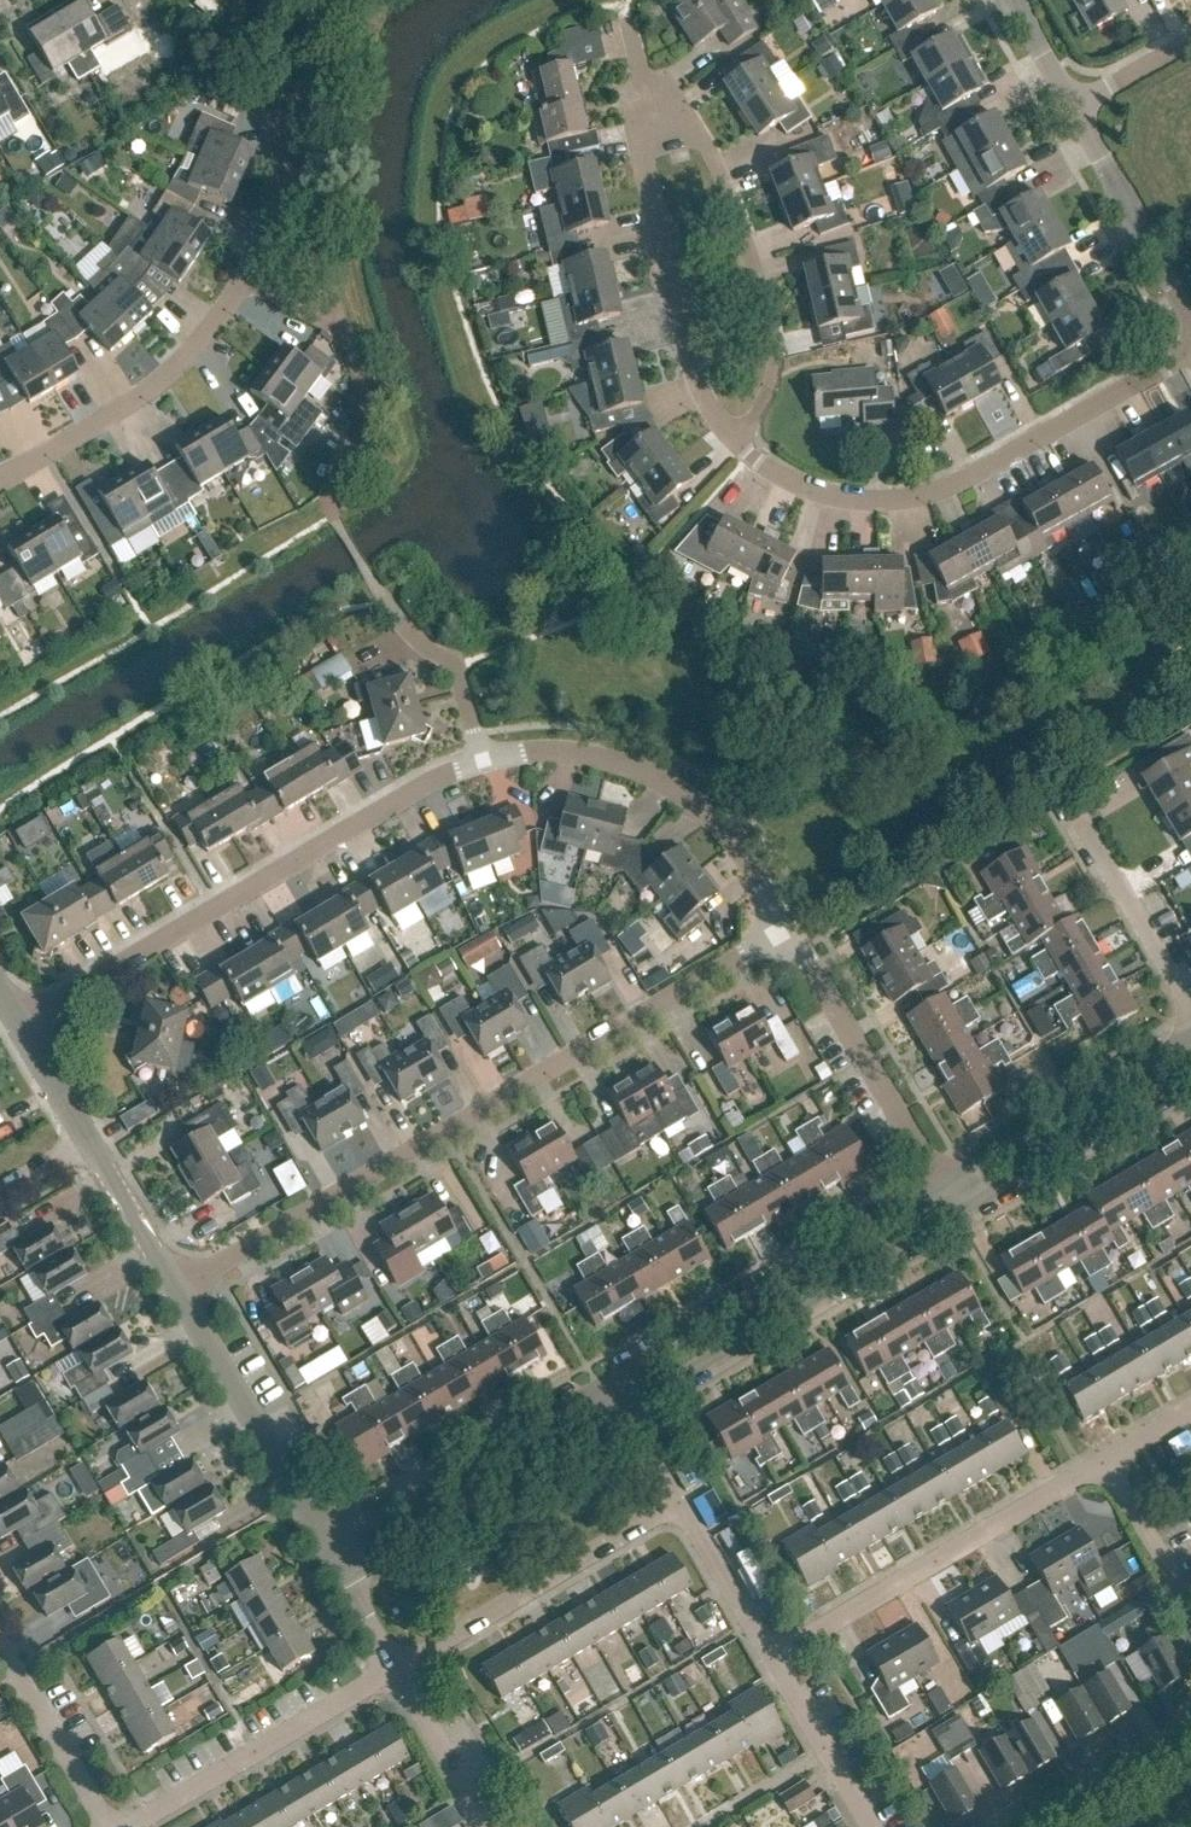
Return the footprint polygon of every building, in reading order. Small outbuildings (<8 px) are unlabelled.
[(133,33),(118,8),(94,22),(80,0),(79,0),(53,16),(90,77),(102,70),(92,53),(107,45),(109,48),(133,33)] [(756,30),(737,0),(729,0),(721,5),(717,0),(689,0),(670,12),(694,49),(720,32),(730,48),(756,30)] [(936,13),(928,0),(896,0),(883,7),(898,34),(889,40),(896,52),(922,37),(915,25),(936,13)] [(1126,13),(1118,0),(1073,0),(1092,32),(1126,13)] [(90,77),(53,16),(27,31),(40,53),(28,61),(44,87),(57,79),(55,75),(68,67),(78,84),(90,77)] [(912,59),(927,86),(973,60),(972,60),(959,37),(952,41),(950,37),(929,49),(922,37),(896,52),(903,64),(912,59)] [(828,40),(825,41),(824,39),(812,46),(819,59),(834,51),(828,40)] [(570,67),(603,59),(599,41),(566,49),(549,59),(551,71),(533,75),(542,113),(541,114),(541,115),(580,106),(570,67)] [(777,88),(767,72),(776,66),(762,45),(737,61),(744,73),(724,86),(741,112),(777,88)] [(830,83),(844,73),(834,57),(819,66),(830,83)] [(973,61),(973,60),(927,86),(934,97),(928,101),(919,125),(926,138),(940,130),(940,131),(966,116),(959,104),(980,92),(978,88),(985,84),(972,62),(973,61)] [(29,117),(8,81),(0,85),(0,122),(9,117),(14,126),(29,117)] [(788,105),(777,88),(741,112),(758,138),(778,125),(786,136),(811,120),(797,99),(788,105)] [(580,106),(541,115),(533,117),(540,147),(547,145),(550,160),(567,156),(600,148),(596,132),(586,135),(580,106)] [(195,133),(186,156),(200,161),(242,180),(253,154),(224,141),(230,128),(202,116),(195,133)] [(966,116),(940,131),(946,141),(942,144),(958,172),(1009,143),(994,116),(973,128),(966,116)] [(770,175),(781,204),(822,188),(815,170),(836,161),(827,137),(788,153),(793,166),(770,175)] [(908,145),(905,140),(896,138),(887,144),(894,155),(908,145)] [(978,198),(983,208),(1010,193),(1004,182),(1024,170),(1009,143),(958,172),(973,200),(978,198)] [(875,166),(891,159),(886,144),(869,150),(875,166)] [(56,153),(52,156),(50,153),(35,162),(46,179),(65,167),(56,153)] [(180,171),(167,192),(195,207),(202,193),(231,206),(242,180),(200,161),(186,156),(180,171)] [(567,156),(528,166),(535,196),(555,191),(559,205),(601,195),(594,165),(570,171),(567,156)] [(70,199),(79,186),(64,176),(56,189),(70,199)] [(903,216),(916,211),(906,184),(894,189),(903,216)] [(829,206),(822,188),(781,204),(793,233),(815,224),(820,237),(848,226),(839,203),(829,206)] [(38,190),(28,201),(34,207),(42,207),(48,200),(38,190)] [(195,262),(211,238),(185,220),(195,207),(167,192),(158,207),(152,215),(165,224),(157,236),(195,262)] [(983,208),(972,214),(984,235),(1002,233),(1008,229),(1015,243),(1053,222),(1038,194),(1017,206),(1010,193),(983,208)] [(608,226),(601,195),(559,205),(566,235),(546,240),(550,254),(579,248),(575,234),(608,226)] [(450,228),(491,218),(486,198),(462,203),(464,209),(447,213),(450,228)] [(945,230),(951,220),(940,213),(934,223),(945,230)] [(110,251),(113,253),(119,260),(144,281),(153,267),(175,283),(179,285),(195,262),(157,236),(132,219),(131,220),(129,219),(109,248),(111,250),(110,251)] [(1069,249),(1053,222),(1015,243),(1031,270),(1013,280),(1020,292),(1046,277),(1039,265),(1069,249)] [(959,249),(962,238),(957,230),(942,238),(951,254),(959,249)] [(89,264),(105,253),(99,244),(69,267),(80,282),(94,272),(89,264)] [(804,270),(811,300),(853,291),(849,271),(859,269),(854,244),(824,251),(828,264),(804,270)] [(613,287),(605,256),(582,262),(579,248),(550,254),(553,269),(564,267),(571,297),(613,287)] [(478,271),(499,266),(496,252),(475,257),(478,271)] [(87,285),(101,300),(132,334),(153,315),(150,312),(131,292),(144,281),(119,260),(113,253),(97,269),(99,271),(88,281),(90,283),(87,285)] [(175,283),(153,267),(144,281),(164,299),(175,283)] [(1053,289),(1046,277),(1020,292),(1027,305),(1036,299),(1051,326),(1089,305),(1074,278),(1053,289)] [(953,298),(967,290),(960,278),(951,283),(949,290),(953,298)] [(471,281),(474,293),(482,290),(479,279),(471,281)] [(144,281),(131,292),(150,312),(164,299),(144,281)] [(571,297),(560,299),(571,344),(600,337),(597,323),(620,317),(613,287),(571,297)] [(858,310),(853,291),(811,300),(819,331),(842,325),(845,339),(874,332),(868,307),(858,310)] [(51,306),(58,315),(77,340),(89,330),(111,353),(132,334),(101,300),(91,309),(80,298),(72,305),(63,295),(51,306)] [(983,312),(993,307),(986,295),(977,300),(983,312)] [(507,312),(516,310),(513,298),(491,304),(494,315),(507,312)] [(1104,332),(1089,305),(1051,326),(1066,353),(1048,363),(1055,376),(1090,356),(1083,344),(1104,332)] [(941,339),(955,331),(944,311),(929,319),(941,339)] [(510,325),(507,312),(494,315),(488,317),(491,329),(510,325)] [(23,337),(31,350),(54,390),(78,376),(62,348),(77,340),(58,315),(43,325),(23,337)] [(988,366),(1000,360),(985,334),(963,346),(969,355),(951,365),(973,403),(1000,387),(988,366)] [(600,337),(571,344),(572,349),(565,364),(583,372),(589,371),(592,385),(592,386),(634,376),(627,346),(603,351),(600,337)] [(906,352),(909,345),(907,338),(894,342),(898,354),(906,352)] [(13,378),(30,405),(54,390),(31,350),(19,358),(11,344),(3,349),(0,343),(0,386),(13,378)] [(881,358),(892,357),(891,343),(879,344),(881,358)] [(325,381),(336,366),(311,348),(301,361),(283,349),(267,372),(305,400),(321,378),(325,381)] [(973,403),(951,365),(934,375),(929,365),(907,378),(922,404),(933,397),(945,418),(973,403)] [(304,401),(305,400),(267,372),(250,394),(267,407),(257,421),(282,439),(293,447),(319,412),(304,401)] [(864,427),(893,424),(890,391),(875,393),(873,373),(833,376),(833,379),(813,381),(816,419),(844,416),(844,419),(863,417),(864,427)] [(592,386),(592,385),(567,391),(588,419),(589,419),(593,435),(622,428),(618,412),(641,407),(634,376),(592,386)] [(978,411),(990,438),(1016,426),(1004,399),(978,411)] [(525,434),(543,426),(534,403),(516,410),(525,434)] [(1161,428),(1182,464),(1190,460),(1190,425),(1185,415),(1161,428)] [(250,465),(265,456),(249,429),(235,438),(224,419),(200,434),(224,475),(247,461),(250,465)] [(1159,478),(1182,464),(1161,428),(1148,436),(1143,427),(1130,434),(1135,443),(1138,441),(1159,478)] [(638,484),(672,458),(653,433),(634,447),(625,435),(601,453),(609,464),(606,466),(617,480),(628,471),(638,484)] [(201,488),(224,475),(200,434),(175,448),(186,467),(172,475),(188,502),(203,493),(201,488)] [(1136,491),(1159,478),(1138,441),(1135,443),(1115,455),(1129,480),(1121,485),(1131,503),(1140,498),(1136,491)] [(671,498),(690,484),(672,458),(638,484),(647,496),(638,502),(655,526),(679,509),(671,498)] [(172,512),(188,502),(172,475),(158,484),(147,466),(122,480),(146,521),(170,507),(172,512)] [(1116,511),(1125,506),(1114,488),(1106,493),(1092,468),(1068,481),(1089,517),(1112,504),(1116,511)] [(1066,530),(1089,517),(1068,481),(1055,488),(1050,479),(1037,487),(1042,496),(1045,494),(1066,530)] [(146,521),(122,480),(98,495),(105,507),(91,516),(110,549),(126,539),(123,535),(146,521)] [(1066,530),(1045,494),(1042,496),(1021,507),(1029,521),(1018,527),(1035,559),(1053,549),(1053,544),(1050,539),(1066,530)] [(729,569),(748,532),(724,519),(721,526),(706,518),(676,550),(723,574),(729,569)] [(64,532),(56,520),(32,534),(56,575),(80,561),(82,565),(98,556),(78,523),(64,532)] [(998,520),(978,531),(975,533),(995,569),(1000,578),(1035,559),(1018,527),(1006,534),(998,520)] [(972,582),(995,569),(975,533),(978,531),(973,522),(960,530),(965,539),(952,546),(972,582)] [(772,544),(775,546),(780,537),(766,530),(761,539),(748,532),(729,569),(752,581),(772,544)] [(56,575),(32,534),(8,549),(19,567),(5,576),(21,602),(36,593),(33,589),(56,575)] [(796,557),(775,546),(772,544),(752,581),(776,593),(774,601),(786,605),(791,585),(784,581),(796,557)] [(949,595),(972,582),(952,546),(928,559),(941,582),(933,586),(936,606),(951,603),(949,595)] [(875,562),(879,562),(878,552),(863,552),(863,562),(849,562),(849,604),(875,604),(875,562)] [(849,604),(849,562),(821,563),(822,590),(802,591),(797,607),(821,614),(849,614),(849,604)] [(902,562),(879,562),(875,562),(875,604),(892,603),(894,613),(915,610),(911,589),(903,590),(902,562)] [(1106,596),(1117,590),(1108,573),(1097,580),(1106,596)] [(6,611),(12,608),(21,602),(5,576),(0,578),(0,602),(6,611)] [(115,581),(105,588),(112,600),(123,593),(115,581)] [(1077,600),(1078,599),(1069,584),(1055,592),(1065,610),(1064,610),(1070,622),(1084,614),(1077,600)] [(112,600),(105,588),(102,593),(106,600),(112,600)] [(29,616),(21,602),(12,608),(20,621),(29,616)] [(1031,629),(1060,623),(1057,609),(1028,615),(1031,629)] [(966,665),(990,655),(980,634),(957,645),(966,665)] [(911,643),(915,669),(936,665),(932,640),(911,643)] [(324,690),(352,673),(344,660),(316,677),(324,690)] [(394,683),(367,691),(365,690),(362,687),(359,685),(354,688),(359,705),(370,701),(376,720),(417,707),(412,688),(417,678),(401,669),(394,683)] [(423,727),(417,707),(376,720),(384,749),(411,741),(424,748),(433,732),(423,727)] [(1187,736),(1162,752),(1169,763),(1144,778),(1152,791),(1150,792),(1165,818),(1190,802),(1190,742),(1187,736)] [(346,744),(333,752),(350,779),(363,771),(346,744)] [(350,779),(333,752),(322,758),(314,745),(288,761),(310,798),(326,789),(332,790),(350,779)] [(310,798),(288,761),(262,776),(268,786),(257,792),(273,820),(310,798)] [(273,820),(257,792),(246,799),(238,786),(212,801),(234,838),(249,829),(255,831),(273,820)] [(106,804),(98,791),(86,798),(94,811),(106,804)] [(84,796),(77,800),(84,812),(91,808),(84,796)] [(586,852),(598,805),(569,798),(562,823),(549,820),(540,853),(565,860),(568,848),(586,852)] [(234,838),(212,801),(187,816),(186,814),(173,822),(190,849),(201,842),(208,854),(234,838)] [(1165,818),(1180,844),(1190,837),(1190,802),(1165,818)] [(625,875),(644,844),(619,838),(626,812),(598,805),(586,852),(603,856),(599,868),(625,875)] [(492,868),(520,856),(515,842),(527,837),(515,807),(496,815),(493,821),(476,827),(492,868)] [(19,851),(47,834),(37,817),(8,833),(19,851)] [(464,879),(492,868),(476,827),(460,834),(454,832),(432,840),(446,869),(458,864),(464,879)] [(145,841),(120,856),(143,893),(169,877),(162,866),(173,859),(156,831),(144,839),(145,841)] [(417,905),(443,889),(435,876),(446,869),(432,840),(412,852),(411,858),(395,867),(417,905)] [(662,901),(700,872),(681,848),(660,864),(644,844),(625,875),(641,895),(651,888),(662,901)] [(79,857),(86,870),(110,858),(103,845),(79,857)] [(981,915),(1038,881),(1042,879),(1024,849),(981,875),(994,896),(984,902),(981,898),(973,902),(978,909),(981,915)] [(143,893),(120,856),(94,871),(100,881),(89,887),(106,915),(143,893)] [(392,920),(417,905),(395,867),(380,877),(374,875),(356,886),(372,914),(384,907),(392,920)] [(15,882),(7,868),(0,873),(0,891),(15,882)] [(697,911),(718,895),(700,872),(662,901),(672,915),(662,923),(678,943),(705,922),(697,911)] [(1015,924),(1051,903),(1038,881),(981,915),(985,922),(987,926),(1008,913),(1015,924)] [(343,949),(369,934),(361,920),(372,914),(356,886),(338,896),(337,903),(321,912),(343,949)] [(106,915),(89,887),(78,894),(74,888),(49,904),(71,941),(87,932),(93,933),(99,929),(95,922),(106,915)] [(528,911),(540,909),(538,898),(526,900),(528,911)] [(1041,941),(1064,925),(1051,903),(1015,924),(1021,936),(1005,946),(1012,958),(1041,941)] [(71,941),(49,904),(23,920),(37,944),(33,958),(51,963),(54,952),(71,941)] [(566,908),(541,916),(547,933),(572,924),(566,908)] [(981,915),(978,909),(968,915),(971,921),(981,915)] [(317,965),(343,949),(321,912),(306,921),(299,920),(282,930),(298,958),(309,952),(317,965)] [(863,952),(879,978),(916,956),(907,941),(923,932),(916,920),(910,923),(904,912),(878,928),(885,939),(863,952)] [(981,915),(971,921),(976,928),(985,922),(981,915)] [(1077,918),(1064,925),(1041,941),(1047,951),(1031,961),(1037,972),(1091,941),(1077,918)] [(607,945),(592,921),(569,935),(579,952),(567,959),(587,994),(586,994),(588,997),(612,983),(594,953),(607,945)] [(512,944),(524,937),(517,926),(505,932),(512,944)] [(295,978),(287,965),(298,958),(282,930),(264,941),(262,947),(247,956),(269,994),(295,978)] [(637,949),(639,934),(621,932),(620,947),(637,949)] [(491,933),(476,942),(486,959),(501,951),(499,948),(491,934),(491,933)] [(1189,954),(1190,953),(1190,940),(1190,939),(1183,943),(1189,954)] [(1104,964),(1091,941),(1037,972),(1044,984),(1061,974),(1067,985),(1104,964)] [(567,959),(566,956),(552,964),(542,947),(519,961),(533,985),(546,977),(564,1008),(586,994),(587,994),(567,959)] [(994,968),(1002,963),(994,950),(986,955),(994,968)] [(420,967),(411,952),(401,958),(411,973),(420,967)] [(977,977),(991,968),(983,955),(969,964),(977,977)] [(243,1009),(269,994),(247,956),(231,966),(225,964),(207,975),(224,1002),(235,996),(243,1009)] [(931,982),(916,956),(879,978),(894,1004),(916,991),(923,1003),(948,988),(941,976),(931,982)] [(442,981),(457,972),(450,960),(435,968),(442,981)] [(1098,996),(1117,985),(1104,964),(1067,985),(1074,997),(1053,1009),(1060,1019),(1077,1009),(1098,996)] [(483,1005),(485,1008),(485,1007),(506,1042),(529,1029),(511,998),(524,991),(510,966),(486,980),(496,997),(483,1005)] [(419,992),(437,987),(433,971),(414,976),(419,992)] [(366,980),(375,994),(386,987),(378,973),(366,980)] [(224,1002),(207,975),(194,983),(211,1011),(224,1002)] [(396,989),(403,1001),(415,993),(408,982),(396,989)] [(1120,983),(1117,985),(1098,996),(1116,1026),(1138,1014),(1120,983)] [(385,1014),(399,1006),(390,993),(377,1001),(385,1014)] [(181,1044),(188,1015),(161,1008),(152,995),(137,1005),(143,1015),(139,1035),(181,1044)] [(907,1018),(920,1041),(974,1010),(967,999),(950,1008),(943,996),(907,1018)] [(1116,1026),(1098,996),(1077,1009),(1082,1017),(1095,1039),(1116,1026)] [(485,1007),(485,1008),(472,1015),(462,998),(439,1012),(453,1036),(466,1028),(484,1059),(508,1045),(506,1042),(485,1007)] [(312,1012),(321,1028),(334,1020),(325,1004),(312,1012)] [(372,1004),(360,1011),(368,1025),(380,1018),(372,1004)] [(786,1064),(799,1056),(783,1029),(771,1037),(753,1007),(730,1021),(751,1057),(774,1043),(786,1064)] [(1035,1038),(1046,1033),(1036,1009),(1025,1014),(1035,1038)] [(1082,1017),(1077,1009),(1060,1019),(1067,1032),(1075,1028),(1072,1023),(1082,1017)] [(980,1021),(974,1010),(920,1041),(934,1064),(970,1042),(964,1031),(980,1021)] [(426,1042),(404,1055),(404,1056),(424,1090),(424,1091),(425,1093),(449,1079),(431,1049),(444,1041),(430,1017),(416,1025),(426,1042)] [(334,1027),(342,1041),(353,1034),(345,1020),(334,1027)] [(728,1071),(751,1057),(730,1021),(707,1035),(724,1064),(712,1072),(727,1098),(740,1091),(728,1071)] [(332,1050),(340,1045),(331,1030),(317,1039),(322,1047),(332,1050)] [(175,1074),(181,1044),(139,1035),(135,1054),(125,1061),(134,1076),(147,1068),(175,1074)] [(987,1062),(1004,1052),(998,1041),(977,1054),(970,1042),(934,1064),(947,1086),(965,1075),(987,1062)] [(404,1056),(404,1055),(403,1052),(391,1059),(383,1046),(371,1053),(369,1049),(356,1057),(370,1081),(383,1074),(401,1104),(424,1091),(424,1090),(404,1056)] [(1004,1052),(987,1062),(992,1071),(1002,1065),(1004,1069),(1012,1065),(1004,1052)] [(992,1071),(987,1062),(965,1075),(983,1105),(1004,1092),(992,1071)] [(366,1125),(348,1094),(361,1087),(347,1063),(334,1071),(344,1088),(321,1101),(322,1104),(323,1104),(343,1138),(344,1138),(366,1125)] [(824,1064),(814,1070),(822,1083),(832,1077),(824,1064)] [(262,1094),(276,1086),(264,1065),(250,1074),(262,1094)] [(687,1122),(700,1115),(684,1088),(672,1095),(654,1066),(631,1080),(652,1116),(663,1134),(686,1121),(687,1122)] [(983,1105),(965,1075),(947,1086),(943,1088),(961,1118),(983,1105)] [(663,1134),(652,1116),(631,1080),(607,1094),(625,1123),(613,1130),(628,1157),(641,1149),(640,1148),(663,1134)] [(211,1105),(224,1098),(218,1086),(204,1094),(211,1105)] [(323,1104),(322,1104),(313,1109),(300,1087),(286,1096),(289,1101),(277,1108),(291,1132),(304,1124),(322,1155),(345,1141),(344,1138),(343,1138),(323,1104)] [(129,1133),(156,1116),(148,1103),(120,1120),(129,1133)] [(225,1157),(216,1142),(238,1129),(223,1104),(184,1127),(191,1140),(172,1151),(188,1178),(225,1157)] [(818,1120),(805,1128),(815,1145),(824,1140),(818,1130),(823,1127),(818,1120)] [(553,1174),(576,1161),(588,1181),(601,1173),(585,1147),(573,1154),(555,1125),(532,1138),(553,1174)] [(824,1140),(815,1145),(828,1167),(858,1149),(846,1127),(824,1140)] [(815,1145),(805,1128),(795,1134),(807,1155),(796,1161),(817,1198),(839,1185),(828,1167),(815,1145)] [(270,1153),(284,1145),(276,1132),(263,1139),(270,1153)] [(1176,1146),(1187,1164),(1190,1162),(1190,1133),(1174,1143),(1176,1146)] [(695,1159),(712,1149),(706,1137),(688,1148),(695,1159)] [(553,1174),(532,1138),(508,1152),(526,1182),(513,1189),(532,1220),(544,1212),(537,1199),(549,1192),(542,1181),(553,1174)] [(1176,1146),(1154,1159),(1176,1196),(1187,1189),(1190,1195),(1190,1171),(1187,1164),(1176,1146)] [(752,1164),(762,1158),(755,1147),(745,1153),(752,1165),(752,1164)] [(871,1170),(858,1149),(828,1167),(839,1185),(841,1188),(871,1170)] [(817,1198),(796,1161),(784,1168),(775,1151),(763,1158),(795,1211),(817,1198)] [(241,1183),(225,1157),(188,1178),(204,1205),(223,1194),(231,1207),(261,1189),(253,1176),(241,1183)] [(795,1211),(763,1158),(762,1158),(752,1164),(762,1181),(751,1188),(772,1224),(795,1211)] [(1165,1202),(1176,1196),(1154,1159),(1132,1172),(1163,1226),(1174,1219),(1165,1202)] [(280,1199),(300,1190),(288,1161),(268,1170),(280,1199)] [(1163,1226),(1132,1172),(1109,1186),(1131,1222),(1142,1216),(1152,1232),(1163,1226)] [(772,1224),(751,1188),(739,1194),(729,1178),(718,1184),(750,1238),(772,1224)] [(750,1238),(718,1184),(707,1191),(717,1208),(705,1215),(727,1251),(750,1238)] [(1120,1229),(1131,1222),(1109,1186),(1086,1199),(1091,1208),(1113,1244),(1118,1253),(1129,1246),(1120,1229)] [(434,1196),(407,1212),(429,1249),(455,1233),(463,1246),(476,1238),(458,1208),(445,1215),(434,1196)] [(636,1221),(649,1213),(640,1199),(627,1207),(636,1221)] [(710,1261),(678,1208),(666,1215),(676,1232),(665,1238),(686,1275),(710,1261)] [(1102,1251),(1113,1244),(1091,1208),(1069,1221),(1101,1274),(1112,1267),(1102,1251)] [(429,1249),(407,1212),(380,1228),(387,1240),(374,1248),(378,1255),(397,1285),(399,1289),(423,1274),(421,1271),(413,1258),(429,1249)] [(1101,1274),(1069,1221),(1047,1234),(1068,1271),(1080,1264),(1089,1281),(1101,1274)] [(518,1233),(532,1256),(550,1245),(536,1222),(518,1233)] [(51,1226),(23,1243),(15,1230),(0,1238),(0,1257),(12,1249),(27,1274),(31,1271),(32,1272),(66,1252),(51,1226)] [(686,1275),(665,1238),(654,1245),(644,1228),(633,1235),(664,1288),(686,1275)] [(1057,1277),(1068,1271),(1047,1234),(1024,1247),(1055,1301),(1067,1294),(1057,1277)] [(664,1288),(633,1235),(621,1242),(631,1258),(620,1265),(642,1301),(664,1288)] [(1171,1240),(1159,1247),(1164,1256),(1176,1249),(1171,1240)] [(1044,1307),(1055,1301),(1024,1247),(1001,1261),(1023,1298),(1034,1291),(1044,1307)] [(53,1295),(86,1276),(71,1251),(67,1253),(66,1252),(32,1272),(47,1298),(24,1312),(32,1326),(61,1309),(53,1295)] [(642,1301),(620,1265),(608,1272),(599,1255),(587,1262),(619,1315),(642,1301)] [(502,1256),(488,1265),(493,1274),(507,1266),(502,1256)] [(1132,1276),(1145,1269),(1139,1258),(1126,1266),(1132,1276)] [(326,1260),(299,1276),(321,1313),(336,1304),(343,1317),(368,1302),(350,1271),(337,1279),(326,1260)] [(619,1315),(587,1262),(576,1268),(586,1285),(574,1292),(596,1328),(619,1315)] [(979,1335),(990,1328),(959,1274),(936,1288),(957,1325),(969,1318),(979,1335)] [(305,1322),(321,1313),(299,1276),(272,1292),(279,1304),(266,1312),(288,1349),(313,1334),(305,1322)] [(1190,1299),(1190,1282),(1190,1280),(1178,1287),(1187,1302),(1190,1299)] [(486,1293),(491,1302),(503,1295),(498,1285),(486,1293)] [(946,1332),(957,1325),(936,1288),(913,1302),(945,1355),(956,1349),(946,1332)] [(1154,1321),(1166,1314),(1157,1300),(1145,1307),(1154,1321)] [(945,1355),(913,1302),(891,1315),(912,1352),(924,1345),(933,1362),(945,1355)] [(409,1325),(423,1317),(415,1303),(401,1311),(409,1325)] [(61,1309),(32,1326),(29,1328),(36,1341),(44,1337),(51,1349),(66,1341),(73,1353),(78,1350),(78,1351),(113,1331),(98,1305),(69,1322),(61,1309)] [(1140,1330),(1151,1323),(1143,1308),(1131,1315),(1140,1330)] [(503,1311),(492,1318),(524,1371),(547,1358),(525,1321),(513,1328),(503,1311)] [(386,1333),(397,1326),(387,1312),(377,1319),(386,1333)] [(901,1358),(912,1352),(891,1315),(868,1328),(899,1381),(911,1375),(901,1358)] [(356,1328),(367,1347),(384,1337),(373,1318),(356,1328)] [(524,1371),(492,1318),(481,1325),(491,1341),(479,1348),(501,1385),(524,1371)] [(1190,1359),(1190,1332),(1184,1320),(1161,1334),(1179,1366),(1190,1359)] [(9,1339),(0,1325),(0,1344),(9,1339)] [(1106,1349),(1118,1342),(1110,1327),(1098,1335),(1106,1349)] [(888,1388),(899,1381),(868,1328),(845,1342),(866,1378),(878,1371),(888,1388)] [(113,1331),(78,1351),(85,1363),(62,1376),(70,1391),(74,1389),(82,1402),(83,1402),(108,1387),(112,1385),(104,1372),(133,1355),(118,1330),(114,1332),(113,1331)] [(1156,1380),(1179,1366),(1161,1334),(1137,1348),(1156,1380)] [(1093,1357),(1105,1350),(1095,1335),(1083,1343),(1093,1357)] [(501,1385),(479,1348),(468,1355),(458,1338),(447,1345),(478,1398),(501,1385)] [(478,1398),(447,1345),(436,1351),(446,1368),(434,1375),(456,1411),(478,1398)] [(1133,1394),(1156,1380),(1137,1348),(1114,1362),(1133,1394)] [(829,1351),(805,1365),(827,1402),(838,1395),(848,1411),(860,1404),(829,1351)] [(1058,1377),(1071,1370),(1062,1355),(1050,1363),(1058,1377)] [(289,1358),(279,1365),(295,1392),(305,1385),(289,1358)] [(29,1378),(20,1361),(7,1368),(16,1385),(29,1378)] [(1110,1407),(1133,1394),(1114,1362),(1091,1376),(1110,1407)] [(945,1384),(957,1376),(950,1363),(937,1371),(945,1384)] [(456,1411),(434,1375),(423,1381),(413,1365),(402,1371),(433,1425),(456,1411)] [(816,1408),(827,1402),(805,1365),(783,1378),(814,1431),(826,1425),(816,1408)] [(433,1425),(402,1371),(391,1378),(400,1395),(389,1401),(411,1438),(433,1425)] [(1085,1422),(1110,1407),(1091,1376),(1066,1391),(1085,1422)] [(814,1431),(783,1378),(759,1392),(781,1429),(793,1421),(803,1438),(814,1431)] [(912,1403),(924,1396),(915,1381),(903,1388),(912,1403)] [(120,1432),(159,1409),(144,1384),(116,1400),(108,1387),(83,1402),(91,1416),(105,1407),(120,1432)] [(411,1438),(389,1401),(378,1408),(366,1387),(354,1394),(364,1411),(377,1433),(390,1455),(392,1458),(393,1458),(389,1451),(411,1438)] [(771,1435),(781,1429),(759,1392),(739,1404),(749,1422),(772,1462),(783,1456),(771,1435)] [(901,1411),(911,1405),(903,1392),(893,1398),(901,1411)] [(377,1433),(364,1411),(354,1394),(342,1401),(346,1408),(351,1406),(357,1416),(335,1429),(348,1450),(377,1433)] [(987,1420),(999,1413),(990,1399),(978,1406),(987,1420)] [(749,1422),(739,1404),(737,1401),(707,1419),(719,1440),(749,1422)] [(46,1423),(37,1408),(0,1430),(0,1431),(9,1446),(46,1423)] [(121,1468),(129,1480),(154,1465),(147,1453),(179,1434),(164,1409),(124,1432),(132,1446),(118,1453),(116,1462),(120,1468),(121,1468)] [(865,1433),(878,1425),(871,1413),(858,1421),(865,1433)] [(55,1419),(9,1446),(18,1462),(64,1435),(55,1419)] [(953,1440),(965,1433),(956,1419),(944,1426),(953,1440)] [(772,1462),(749,1422),(719,1440),(732,1462),(754,1449),(760,1459),(755,1462),(759,1470),(772,1462)] [(1001,1472),(1026,1457),(1007,1425),(983,1440),(1001,1472)] [(938,1449),(950,1442),(942,1427),(930,1434),(938,1449)] [(390,1455),(377,1433),(348,1450),(361,1472),(390,1455)] [(978,1485),(1001,1472),(983,1440),(959,1453),(978,1485)] [(906,1468),(918,1461),(909,1446),(897,1453),(906,1468)] [(955,1499),(978,1485),(959,1453),(936,1467),(955,1499)] [(891,1476),(903,1469),(895,1455),(883,1462),(891,1476)] [(87,1470),(81,1459),(66,1468),(72,1479),(87,1470)] [(121,1486),(128,1498),(138,1492),(153,1517),(170,1507),(205,1487),(190,1462),(186,1464),(162,1478),(154,1465),(129,1480),(129,1481),(121,1486)] [(4,1466),(0,1469),(0,1504),(20,1493),(4,1466)] [(932,1513),(955,1499),(936,1467),(913,1481),(932,1513)] [(858,1496),(870,1489),(861,1474),(849,1482),(858,1496)] [(908,1526),(932,1513),(913,1481),(890,1495),(908,1526)] [(843,1504),(855,1498),(846,1483),(835,1490),(843,1504)] [(190,1532),(167,1545),(153,1554),(160,1567),(200,1544),(192,1531),(225,1512),(210,1487),(176,1507),(190,1532)] [(789,1488),(769,1500),(773,1508),(793,1496),(789,1488)] [(0,1504),(0,1538),(1,1540),(29,1523),(37,1536),(58,1523),(66,1518),(52,1495),(33,1506),(25,1492),(21,1494),(20,1493),(0,1504)] [(885,1540),(908,1526),(890,1495),(866,1508),(885,1540)] [(811,1524),(823,1516),(814,1502),(802,1509),(811,1524)] [(862,1554),(885,1540),(866,1508),(843,1522),(862,1554)] [(837,1568),(862,1554),(843,1522),(819,1536),(826,1550),(837,1568)] [(66,1571),(58,1557),(73,1548),(58,1523),(37,1536),(24,1544),(31,1557),(12,1568),(27,1593),(31,1591),(32,1592),(66,1571)] [(826,1550),(819,1536),(814,1528),(784,1546),(796,1568),(826,1550)] [(1079,1529),(1054,1544),(1089,1602),(1113,1587),(1114,1589),(1129,1580),(1113,1553),(1099,1562),(1079,1529)] [(1077,1583),(1054,1544),(1030,1559),(1049,1592),(1032,1602),(1038,1612),(1050,1631),(1068,1620),(1054,1597),(1077,1583)] [(839,1571),(837,1568),(826,1550),(796,1568),(809,1589),(839,1571)] [(674,1558),(649,1572),(668,1604),(692,1589),(674,1558)] [(66,1571),(32,1592),(47,1618),(74,1603),(82,1616),(111,1599),(88,1560),(67,1573),(66,1571)] [(229,1579),(243,1603),(274,1584),(260,1560),(229,1579)] [(209,1587),(221,1579),(211,1563),(199,1571),(209,1587)] [(668,1604),(649,1572),(625,1586),(644,1618),(668,1604)] [(1138,1600),(1155,1590),(1147,1576),(1130,1586),(1138,1600)] [(994,1632),(1019,1617),(996,1578),(971,1593),(994,1632)] [(178,1608),(200,1596),(194,1584),(172,1596),(178,1608)] [(288,1608),(274,1584),(243,1603),(257,1627),(288,1608)] [(644,1618),(625,1586),(602,1600),(621,1632),(644,1618)] [(978,1642),(994,1632),(971,1593),(947,1608),(966,1641),(954,1648),(970,1675),(990,1663),(978,1642)] [(621,1632),(602,1600),(579,1614),(598,1646),(621,1632)] [(1136,1602),(1097,1626),(1105,1640),(1144,1616),(1136,1602)] [(185,1619),(195,1613),(190,1605),(180,1610),(185,1619)] [(702,1626),(714,1619),(706,1607),(695,1614),(702,1626)] [(302,1632),(288,1608),(257,1627),(271,1650),(302,1632)] [(1082,1630),(1096,1622),(1090,1610),(1075,1619),(1082,1630)] [(1060,1648),(1038,1612),(1025,1619),(1046,1656),(1058,1649),(1060,1648)] [(598,1646),(579,1614),(556,1628),(574,1659),(598,1646)] [(167,1641),(176,1636),(169,1623),(159,1629),(167,1641)] [(915,1679),(940,1664),(917,1626),(892,1640),(915,1679)] [(1118,1662),(1105,1640),(1097,1626),(1060,1648),(1058,1649),(1067,1664),(1085,1653),(1096,1656),(1104,1670),(1118,1662)] [(1161,1692),(1187,1677),(1164,1638),(1156,1626),(1146,1632),(1153,1644),(1139,1653),(1161,1692)] [(574,1659),(556,1628),(532,1642),(551,1673),(574,1659)] [(317,1656),(302,1632),(271,1650),(285,1674),(317,1656)] [(203,1652),(216,1645),(209,1633),(196,1640),(203,1652)] [(121,1642),(90,1660),(104,1684),(135,1666),(133,1662),(144,1655),(134,1637),(123,1644),(121,1642)] [(176,1658),(187,1650),(181,1640),(169,1648),(176,1658)] [(898,1689),(915,1679),(892,1640),(867,1655),(886,1688),(874,1695),(889,1720),(910,1708),(898,1689)] [(688,1641),(675,1649),(680,1658),(693,1649),(688,1641)] [(551,1673),(532,1642),(509,1655),(528,1687),(551,1673)] [(648,1672),(660,1664),(650,1648),(638,1655),(648,1672)] [(720,1653),(703,1664),(707,1671),(724,1660),(720,1653)] [(528,1687),(509,1655),(484,1670),(503,1702),(528,1687)] [(218,1675),(230,1668),(222,1656),(211,1663),(218,1675)] [(185,1669),(192,1682),(205,1675),(198,1662),(185,1669)] [(632,1687),(644,1679),(635,1664),(623,1672),(632,1687)] [(1033,1664),(1019,1672),(1035,1700),(1049,1691),(1033,1664)] [(149,1690),(135,1666),(104,1684),(118,1708),(149,1690)] [(1039,1706),(1035,1700),(1019,1672),(1005,1681),(1025,1715),(1039,1706)] [(692,1697),(705,1688),(695,1673),(682,1682),(692,1697)] [(1108,1673),(1082,1689),(1105,1728),(1131,1712),(1108,1673)] [(227,1688),(234,1683),(231,1678),(223,1683),(227,1688)] [(582,1678),(569,1686),(581,1706),(594,1698),(582,1678)] [(615,1700),(625,1694),(620,1686),(610,1692),(615,1700)] [(1105,1728),(1082,1689),(1056,1704),(1079,1743),(1105,1728)] [(163,1714),(149,1690),(118,1708),(132,1732),(163,1714)] [(730,1707),(735,1715),(743,1729),(772,1711),(759,1690),(730,1707)] [(940,1717),(952,1710),(946,1698),(933,1705),(940,1717)] [(624,1721),(638,1714),(633,1704),(619,1711),(624,1721)] [(209,1722),(223,1714),(217,1705),(204,1713),(209,1722)] [(756,1750),(785,1733),(772,1711),(743,1729),(753,1747),(756,1750)] [(178,1738),(163,1714),(132,1732),(147,1756),(178,1738)] [(560,1714),(545,1722),(554,1738),(569,1729),(560,1714)] [(753,1747),(743,1729),(735,1715),(711,1729),(730,1761),(753,1747)] [(959,1717),(946,1725),(964,1755),(977,1747),(959,1717)] [(1032,1722),(1006,1737),(1029,1776),(1055,1760),(1032,1722)] [(594,1750),(610,1741),(600,1724),(585,1733),(594,1750)] [(914,1735),(908,1724),(892,1734),(898,1745),(914,1735)] [(964,1755),(946,1725),(932,1733),(950,1763),(964,1755)] [(390,1728),(367,1742),(386,1774),(409,1760),(390,1728)] [(730,1761),(711,1729),(688,1743),(707,1775),(730,1761)] [(538,1744),(531,1730),(512,1741),(520,1755),(538,1744)] [(1029,1776),(1006,1737),(979,1753),(1002,1792),(1029,1776)] [(386,1774),(367,1742),(343,1756),(362,1788),(386,1774)] [(707,1775),(688,1743),(665,1757),(683,1789),(707,1775)] [(561,1746),(540,1758),(545,1766),(565,1754),(561,1746)] [(362,1788),(343,1756),(320,1770),(339,1802),(362,1788)] [(683,1789),(665,1757),(641,1771),(660,1803),(683,1789)] [(47,1803),(25,1767),(1,1781),(11,1798),(0,1804),(0,1809),(11,1826),(44,1826),(34,1810),(47,1803)] [(339,1802),(320,1770),(296,1784),(315,1816),(339,1802)] [(953,1824),(978,1809),(955,1770),(930,1785),(953,1824)] [(660,1803),(641,1771),(618,1785),(637,1817),(660,1803)] [(790,1816),(815,1800),(804,1782),(778,1798),(790,1816)] [(296,1784),(273,1798),(290,1826),(296,1826),(315,1816),(296,1784)] [(618,1785),(594,1799),(602,1812),(611,1826),(619,1826),(637,1817),(618,1785)] [(594,1799),(589,1791),(560,1808),(571,1826),(578,1826),(602,1812),(594,1799)] [(273,1798),(249,1812),(258,1826),(290,1826),(273,1798)] [(0,1809),(0,1826),(11,1826),(0,1809)] [(249,1812),(225,1826),(226,1826),(258,1826),(249,1812)] [(602,1812),(578,1826),(611,1826),(602,1812)] [(403,1826),(412,1822),(407,1813),(397,1818),(403,1826)] [(825,1816),(813,1823),(816,1826),(832,1826),(825,1816)]
